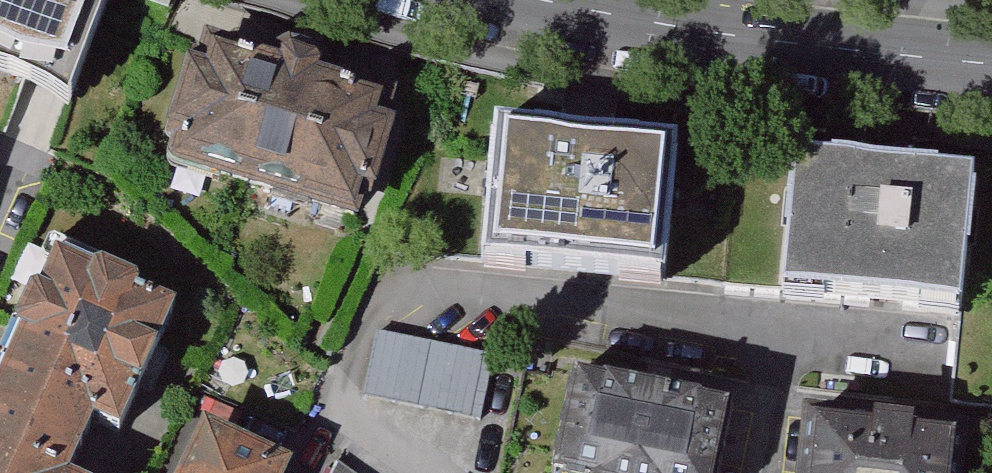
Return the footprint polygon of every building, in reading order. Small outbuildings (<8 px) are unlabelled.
[(60,0),(0,0),(0,51),(67,74),(89,10),(60,0)] [(301,61),(231,42),(225,62),(205,56),(180,143),(187,144),(181,166),(327,207),(329,198),(378,212),(385,186),(398,190),(417,120),(407,117),(414,92),(340,71),(345,55),(306,44),(301,61)] [(679,154),(499,137),(486,274),(666,290),(679,154)] [(981,176),(801,160),(789,293),(969,310),(981,176)] [(3,379),(100,420),(128,432),(183,303),(146,287),(150,278),(103,258),(100,265),(62,248),(46,284),(40,281),(21,325),(25,327),(3,379)] [(500,359),(383,336),(371,400),(487,423),(500,359)] [(100,420),(3,379),(0,386),(0,472),(78,472),(100,420)] [(581,380),(562,472),(730,472),(742,413),(581,380)] [(967,424),(799,406),(792,472),(962,472),(967,424)] [(201,434),(183,472),(277,472),(278,471),(201,434)] [(347,463),(342,472),(361,472),(347,463)]
